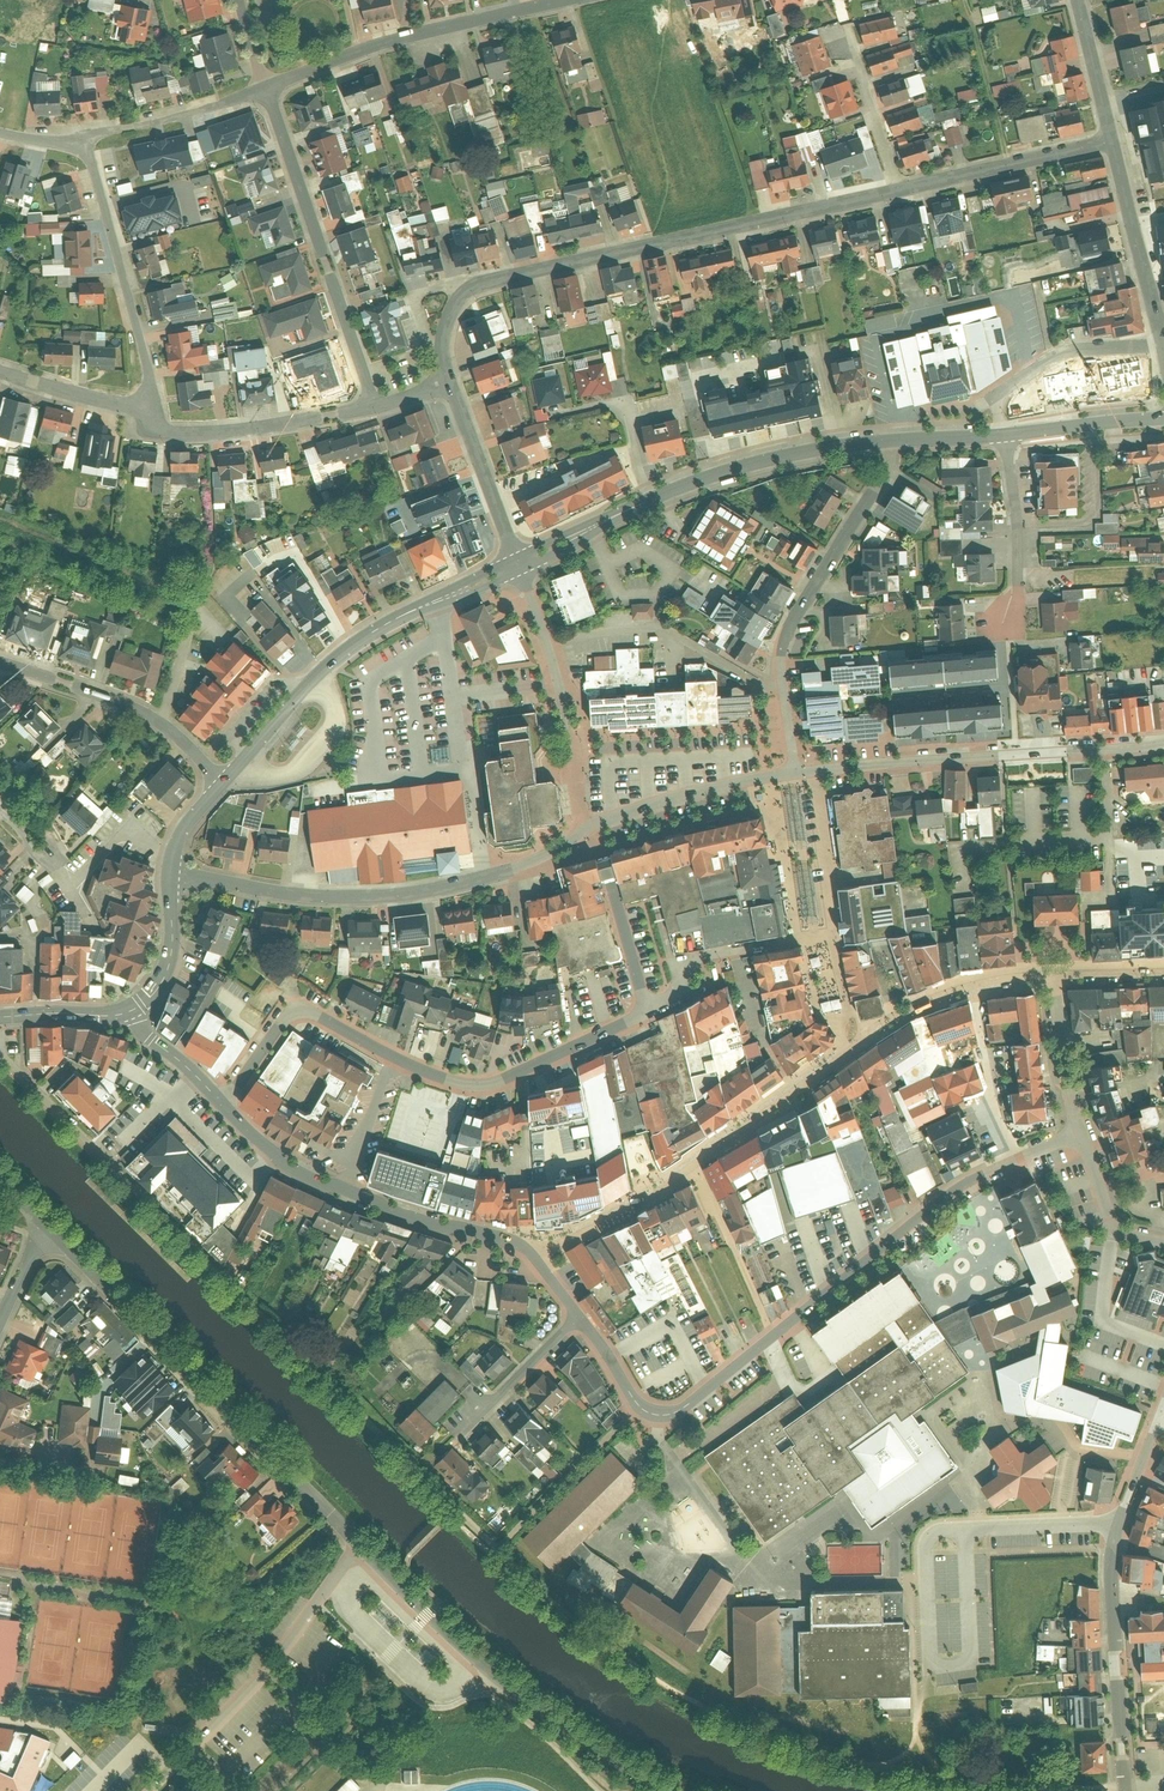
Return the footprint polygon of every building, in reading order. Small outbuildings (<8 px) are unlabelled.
[(194,23),(228,12),(224,0),(188,0),(194,23)] [(370,23),(401,17),(397,0),(365,0),(370,23)] [(722,0),(688,0),(690,12),(699,11),(700,18),(715,16),(714,11),(723,10),(722,0)] [(755,0),(722,0),(723,10),(725,19),(757,14),(755,0)] [(779,10),(805,0),(775,0),(779,10)] [(1141,1),(1114,7),(1121,34),(1148,28),(1141,1)] [(150,40),(156,9),(126,4),(122,25),(127,26),(125,40),(141,43),(142,39),(150,40)] [(1008,17),(1007,9),(997,11),(996,5),(982,8),(984,21),(1008,17)] [(772,38),(785,34),(778,12),(765,15),(772,38)] [(895,18),(861,26),(865,46),(899,39),(895,18)] [(1163,42),(1163,23),(1149,26),(1153,44),(1163,42)] [(579,25),(556,32),(568,71),(587,65),(583,53),(587,52),(579,25)] [(234,31),(204,38),(213,73),(242,65),(234,31)] [(1068,52),(1070,60),(1082,57),(1077,34),(1052,39),(1055,54),(1068,52)] [(822,38),(794,46),(799,62),(827,53),(822,38)] [(487,47),(492,78),(511,75),(509,68),(522,65),(518,42),(487,47)] [(1151,42),(1122,49),(1129,78),(1158,71),(1151,42)] [(909,44),(894,49),(897,59),(912,55),(909,44)] [(894,49),(868,57),(875,78),(900,70),(897,59),(894,49)] [(1066,76),(1073,75),(1070,60),(1068,52),(1055,54),(1044,57),(1048,73),(1055,72),(1057,83),(1067,81),(1066,76)] [(827,53),(799,62),(804,77),(832,68),(827,53)] [(432,67),(434,73),(447,96),(451,105),(475,96),(464,66),(451,71),(447,61),(432,67)] [(145,64),(133,66),(139,92),(150,89),(149,84),(161,81),(160,76),(157,64),(145,67),(145,64)] [(1005,65),(1006,73),(1020,72),(1020,64),(1005,65)] [(360,72),(370,102),(390,96),(381,67),(360,72)] [(209,68),(192,73),(197,93),(215,88),(209,68)] [(1072,101),(1090,98),(1084,72),(1073,75),(1066,76),(1067,81),(1072,101)] [(88,73),(76,74),(80,112),(104,109),(102,89),(90,91),(88,73)] [(172,74),(160,76),(161,81),(149,84),(150,89),(152,100),(177,95),(172,74)] [(336,81),(347,112),(367,105),(358,76),(336,81)] [(402,81),(407,112),(426,109),(424,102),(437,99),(433,76),(402,81)] [(907,80),(881,88),(886,106),(912,98),(907,80)] [(1019,80),(992,87),(995,97),(1022,90),(1019,80)] [(852,81),(822,91),(832,120),(861,110),(852,81)] [(39,90),(40,114),(66,113),(65,88),(39,90)] [(958,100),(983,98),(982,88),(957,90),(958,100)] [(320,96),(296,103),(305,131),(329,124),(320,96)] [(1136,110),(1144,142),(1163,137),(1163,100),(1162,101),(1163,104),(1136,110)] [(917,107),(889,116),(896,137),(924,128),(917,107)] [(606,108),(580,113),(583,126),(609,122),(606,108)] [(1081,110),(1057,116),(1063,139),(1087,133),(1081,110)] [(255,113),(210,127),(217,150),(241,142),(246,155),(266,148),(255,113)] [(1022,144),(1048,137),(1043,114),(1016,120),(1022,144)] [(399,133),(400,141),(405,141),(400,117),(384,120),(387,135),(399,133)] [(367,153),(377,150),(370,127),(352,132),(357,147),(365,145),(367,153)] [(961,128),(946,132),(950,148),(966,144),(961,128)] [(310,143),(315,161),(344,151),(338,134),(310,143)] [(1144,142),(1153,181),(1163,178),(1163,137),(1144,142)] [(186,138),(134,149),(139,172),(191,160),(186,138)] [(861,139),(823,152),(832,179),(870,166),(861,139)] [(925,141),(901,148),(907,169),(931,162),(925,141)] [(534,148),(539,158),(549,153),(545,143),(534,148)] [(315,161),(321,178),(349,168),(344,151),(315,161)] [(1089,180),(1109,174),(1103,153),(1068,162),(1073,181),(1088,177),(1089,180)] [(269,159),(237,169),(243,186),(257,181),(262,197),(280,191),(269,159)] [(9,160),(0,189),(0,190),(26,198),(35,168),(9,160)] [(453,163),(456,172),(463,169),(460,160),(453,163)] [(813,185),(807,163),(788,167),(794,189),(813,185)] [(437,165),(435,175),(446,177),(448,167),(437,165)] [(483,179),(495,176),(493,167),(481,170),(483,179)] [(794,189),(788,167),(769,172),(775,194),(794,189)] [(398,177),(403,191),(417,186),(413,172),(398,177)] [(1029,177),(992,185),(999,217),(1019,213),(1017,204),(1034,200),(1029,177)] [(54,185),(61,212),(85,206),(78,179),(54,185)] [(509,193),(506,179),(488,184),(492,198),(509,193)] [(117,185),(119,194),(134,191),(131,182),(117,185)] [(1083,219),(1117,210),(1111,183),(1073,193),(1074,197),(1045,204),(1049,221),(1082,212),(1083,219)] [(347,184),(325,191),(334,222),(356,215),(347,184)] [(175,194),(124,206),(130,233),(181,221),(175,194)] [(966,196),(969,213),(986,211),(984,194),(966,196)] [(495,221),(508,218),(502,196),(490,199),(495,221)] [(935,207),(942,237),(967,231),(960,201),(935,207)] [(638,202),(613,211),(621,232),(645,223),(638,202)] [(236,203),(225,206),(228,216),(239,213),(236,203)] [(286,206),(250,219),(256,235),(272,230),(279,248),(298,241),(286,206)] [(433,207),(434,220),(449,219),(448,206),(433,207)] [(922,207),(890,215),(899,249),(930,241),(922,207)] [(597,210),(571,216),(577,239),(602,233),(597,210)] [(511,240),(533,233),(526,214),(503,222),(509,241),(511,240)] [(367,226),(383,223),(381,215),(366,218),(367,226)] [(571,216),(546,222),(551,245),(577,239),(571,216)] [(878,218),(850,224),(855,249),(883,243),(878,218)] [(63,232),(62,220),(42,222),(43,233),(63,232)] [(1078,232),(1083,256),(1113,250),(1108,226),(1078,232)] [(837,227),(812,232),(818,260),(843,254),(837,227)] [(66,230),(67,266),(95,265),(94,229),(66,230)] [(367,229),(340,237),(349,269),(377,261),(367,229)] [(174,232),(163,236),(167,249),(178,246),(174,232)] [(533,233),(511,240),(516,261),(539,255),(533,233)] [(1060,248),(1074,245),(1071,233),(1058,236),(1060,248)] [(497,236),(476,240),(481,263),(501,259),(497,236)] [(798,236),(772,242),(776,263),(784,261),(786,274),(799,271),(797,259),(802,258),(798,236)] [(481,263),(476,240),(453,245),(457,267),(481,263)] [(138,248),(147,276),(167,270),(158,242),(138,248)] [(772,242),(749,247),(757,284),(768,281),(764,266),(776,263),(772,242)] [(734,250),(707,256),(712,279),(722,277),(724,288),(733,286),(730,275),(739,273),(734,250)] [(302,253),(261,266),(267,288),(290,280),(295,296),(314,290),(302,253)] [(441,253),(423,258),(426,272),(445,268),(441,253)] [(667,256),(645,261),(654,299),(676,294),(667,256)] [(707,256),(681,261),(686,284),(696,282),(698,294),(708,292),(706,280),(712,279),(707,256)] [(423,258),(406,262),(409,276),(426,272),(423,258)] [(1102,288),(1128,282),(1124,262),(1097,268),(1102,288)] [(635,264),(603,270),(608,297),(640,291),(635,264)] [(236,272),(226,278),(231,286),(241,280),(236,272)] [(578,275),(557,280),(565,313),(586,308),(578,275)] [(176,287),(152,292),(158,320),(175,317),(176,322),(206,316),(202,298),(182,302),(180,293),(190,291),(187,280),(175,282),(176,287)] [(107,302),(106,281),(81,282),(81,303),(107,302)] [(537,284),(512,290),(519,319),(544,314),(537,284)] [(964,295),(973,294),(972,285),(963,286),(964,295)] [(363,302),(384,295),(381,286),(360,293),(363,302)] [(1112,301),(1108,302),(1108,303),(1111,316),(1089,320),(1093,337),(1117,332),(1118,337),(1146,331),(1136,286),(1123,289),(1125,298),(1112,301)] [(75,301),(74,291),(67,292),(69,302),(75,301)] [(1108,302),(1112,301),(1110,292),(1094,295),(1096,306),(1108,303),(1108,302)] [(371,325),(382,355),(408,346),(398,317),(408,314),(405,305),(402,296),(391,300),(389,293),(377,297),(367,301),(370,309),(362,312),(367,326),(371,325)] [(7,317),(13,297),(3,294),(0,304),(0,315),(7,317)] [(229,297),(211,300),(215,320),(237,316),(235,303),(230,304),(229,297)] [(318,299),(265,316),(272,338),(304,328),(309,343),(330,335),(318,299)] [(996,306),(945,317),(947,329),(998,317),(996,306)] [(895,313),(864,319),(867,333),(898,327),(895,313)] [(977,393),(1010,370),(998,317),(947,329),(882,343),(895,410),(977,393)] [(489,323),(467,330),(475,355),(497,347),(489,323)] [(547,360),(554,359),(555,363),(566,360),(558,327),(539,331),(547,360)] [(214,362),(211,345),(198,347),(195,328),(172,332),(174,341),(170,342),(175,369),(214,362)] [(67,329),(66,338),(83,339),(84,330),(67,329)] [(783,340),(786,351),(794,348),(791,338),(783,340)] [(73,342),(45,341),(45,363),(72,364),(73,342)] [(117,348),(88,347),(87,365),(117,366),(117,348)] [(268,367),(266,347),(235,351),(237,371),(249,370),(268,367)] [(331,349),(285,364),(292,384),(308,379),(307,376),(316,374),(324,398),(344,392),(331,349)] [(870,396),(861,356),(832,363),(841,402),(870,396)] [(688,359),(690,371),(703,369),(702,357),(688,359)] [(787,364),(799,420),(822,415),(818,396),(822,395),(819,379),(814,380),(810,359),(787,364)] [(502,360),(475,370),(484,395),(511,386),(502,360)] [(1131,391),(1131,388),(1146,385),(1141,360),(1100,368),(1105,393),(1123,389),(1123,392),(1131,391)] [(662,366),(665,380),(680,377),(681,380),(690,378),(687,361),(662,366)] [(606,364),(576,370),(582,399),(613,392),(606,364)] [(753,393),(761,428),(799,420),(787,364),(765,369),(770,391),(761,393),(761,391),(753,393)] [(1074,399),(1074,396),(1088,393),(1083,369),(1043,377),(1048,401),(1065,398),(1066,401),(1074,399)] [(562,374),(534,380),(540,409),(568,403),(562,374)] [(260,403),(276,400),(272,378),(257,381),(260,403)] [(201,379),(181,381),(185,410),(218,405),(216,389),(203,391),(201,379)] [(245,405),(260,403),(257,381),(241,383),(245,405)] [(714,438),(748,431),(741,402),(730,404),(726,388),(705,392),(706,399),(701,400),(704,411),(708,410),(714,438)] [(748,431),(761,428),(753,393),(749,394),(750,400),(741,402),(748,431)] [(8,396),(0,427),(0,434),(25,441),(34,403),(8,396)] [(515,399),(491,407),(500,434),(525,426),(515,399)] [(78,412),(50,403),(44,424),(71,433),(78,412)] [(434,436),(424,409),(404,417),(408,426),(389,433),(396,451),(434,436)] [(537,421),(549,419),(547,409),(536,411),(537,421)] [(113,467),(119,435),(114,434),(116,424),(94,420),(86,463),(113,467)] [(680,421),(643,428),(650,460),(686,453),(680,421)] [(382,452),(376,431),(360,436),(359,432),(319,444),(330,479),(348,473),(345,464),(382,452)] [(520,438),(503,444),(512,471),(549,459),(541,435),(522,442),(520,438)] [(71,445),(61,442),(58,450),(69,453),(71,445)] [(1150,444),(1150,448),(1128,451),(1129,463),(1152,461),(1163,459),(1163,442),(1150,444)] [(165,449),(133,444),(129,468),(137,469),(137,474),(153,476),(154,471),(161,473),(165,449)] [(287,448),(262,452),(265,473),(291,469),(287,448)] [(204,449),(176,450),(176,471),(204,470),(204,449)] [(442,453),(422,460),(431,483),(450,476),(442,453)] [(1082,515),(1079,453),(1033,455),(1036,518),(1082,515)] [(8,454),(4,473),(22,477),(26,458),(8,454)] [(248,454),(220,456),(221,482),(249,481),(248,454)] [(619,456),(578,476),(574,469),(563,475),(566,482),(520,504),(532,529),(569,511),(572,517),(597,505),(594,499),(631,481),(619,456)] [(1152,461),(1154,479),(1159,478),(1160,484),(1163,483),(1163,459),(1152,461)] [(991,468),(944,468),(942,484),(965,485),(992,486),(991,468)] [(826,529),(849,485),(830,475),(824,485),(823,484),(805,519),(826,529)] [(1160,484),(1148,486),(1151,506),(1163,504),(1163,483),(1160,484)] [(965,485),(963,485),(964,529),(989,528),(988,501),(992,501),(992,486),(965,485)] [(891,495),(881,513),(914,533),(932,503),(905,486),(897,498),(891,495)] [(421,527),(439,520),(440,521),(447,519),(449,526),(451,526),(469,519),(465,508),(470,507),(466,495),(464,496),(461,487),(440,495),(440,494),(413,504),(421,527)] [(711,498),(686,542),(732,568),(757,524),(711,498)] [(1103,523),(1096,523),(1096,533),(1119,532),(1119,513),(1103,513),(1103,523)] [(396,536),(407,531),(402,518),(391,523),(396,536)] [(463,558),(485,550),(473,518),(469,519),(451,526),(463,558)] [(851,594),(888,592),(887,565),(898,564),(898,549),(887,549),(880,549),(890,527),(876,520),(861,549),(861,574),(851,574),(851,594)] [(256,537),(250,525),(239,530),(245,542),(256,537)] [(807,569),(817,549),(798,539),(795,546),(772,534),(765,548),(807,569)] [(1117,549),(1117,534),(1104,534),(1104,549),(1117,549)] [(1063,549),(1062,535),(1041,537),(1042,550),(1063,549)] [(1163,542),(1148,542),(1147,536),(1122,536),(1122,551),(1138,551),(1138,562),(1163,562),(1163,553),(1163,542)] [(446,561),(434,537),(409,548),(422,578),(438,570),(436,565),(446,561)] [(254,567),(262,563),(254,548),(245,552),(254,567)] [(406,574),(394,549),(380,556),(393,581),(406,574)] [(957,565),(957,581),(995,581),(995,553),(965,553),(965,565),(957,565)] [(393,581),(380,556),(367,562),(380,587),(393,581)] [(295,563),(271,579),(311,634),(330,621),(316,601),(320,598),(295,563)] [(339,579),(331,567),(322,573),(346,609),(364,597),(348,573),(339,579)] [(581,570),(551,580),(567,624),(596,613),(581,570)] [(747,665),(793,589),(762,571),(748,594),(743,591),(737,601),(722,592),(709,617),(718,622),(712,632),(720,637),(716,644),(747,665)] [(889,587),(899,586),(898,576),(888,576),(889,587)] [(484,599),(458,613),(468,632),(456,638),(470,664),(490,654),(497,668),(539,665),(515,619),(499,627),(484,599)] [(266,630),(256,639),(275,659),(296,640),(259,600),(248,610),(266,630)] [(894,610),(894,601),(885,602),(886,611),(894,610)] [(1080,619),(1080,601),(1043,602),(1043,631),(1069,631),(1069,619),(1080,619)] [(50,648),(61,618),(19,602),(6,638),(31,647),(33,642),(50,648)] [(968,640),(965,603),(937,605),(940,640),(958,638),(958,641),(968,640)] [(655,604),(635,604),(635,618),(655,619),(655,604)] [(861,628),(867,628),(866,613),(828,615),(830,645),(861,643),(861,628)] [(97,668),(111,625),(92,618),(91,622),(74,616),(61,656),(97,668)] [(262,667),(230,639),(221,649),(216,644),(202,660),(217,673),(207,684),(199,677),(187,690),(195,698),(180,715),(202,735),(233,701),(238,706),(252,691),(245,685),(262,667)] [(1094,639),(1071,639),(1072,666),(1094,666),(1094,639)] [(649,684),(648,658),(632,659),(631,640),(607,641),(608,662),(576,663),(577,689),(584,689),(585,715),(602,714),(602,720),(650,719),(649,684)] [(143,656),(119,648),(111,671),(158,687),(169,654),(147,646),(143,656)] [(1032,666),(1015,667),(1018,707),(1036,705),(1036,714),(1044,721),(1050,713),(1061,712),(1057,652),(1031,654),(1032,666)] [(806,664),(792,665),(793,675),(798,675),(803,712),(796,712),(796,720),(804,719),(805,736),(845,733),(845,739),(873,737),(873,728),(879,728),(878,704),(850,706),(851,710),(838,711),(836,692),(848,691),(848,686),(874,685),(872,655),(846,657),(845,653),(835,653),(835,657),(824,658),(825,675),(807,676),(806,664)] [(995,655),(890,663),(891,685),(997,676),(995,655)] [(678,659),(679,683),(681,717),(713,716),(711,666),(697,658),(678,659)] [(720,666),(711,666),(713,716),(746,714),(745,688),(738,688),(738,678),(720,666)] [(1108,709),(1099,710),(1096,682),(1087,683),(1091,715),(1092,734),(1110,732),(1108,709)] [(649,684),(650,719),(681,717),(679,683),(649,684)] [(1163,702),(1163,684),(1154,685),(1155,703),(1163,702)] [(1112,732),(1153,729),(1151,703),(1150,695),(1109,699),(1112,732)] [(45,746),(64,727),(39,701),(20,720),(45,746)] [(1155,703),(1151,703),(1153,729),(1163,727),(1163,702),(1155,703)] [(993,703),(891,713),(893,735),(997,723),(993,703)] [(1092,734),(1091,715),(1064,717),(1066,737),(1092,734)] [(535,716),(498,720),(502,757),(488,758),(493,806),(486,815),(489,844),(495,850),(527,847),(535,838),(534,829),(559,826),(564,820),(562,805),(560,789),(554,783),(535,785),(532,756),(538,749),(535,716)] [(110,744),(89,724),(72,742),(74,744),(86,755),(82,759),(90,766),(110,744)] [(432,747),(433,762),(450,761),(449,746),(432,747)] [(39,760),(45,766),(52,759),(39,747),(23,763),(20,760),(12,767),(21,777),(39,760)] [(193,785),(166,760),(144,784),(171,809),(193,785)] [(1122,764),(1124,785),(1147,783),(1148,797),(1163,796),(1163,790),(1163,782),(1163,768),(1161,768),(1161,760),(1122,764)] [(958,765),(937,763),(935,791),(944,791),(943,804),(955,805),(958,765)] [(1093,765),(1070,765),(1070,783),(1093,783),(1093,765)] [(992,768),(969,770),(971,796),(983,796),(993,795),(992,768)] [(463,779),(350,794),(351,806),(307,812),(315,876),(348,872),(350,886),(402,880),(401,874),(432,870),(432,876),(451,873),(449,857),(472,854),(463,779)] [(836,791),(823,793),(827,820),(831,819),(833,828),(827,829),(830,858),(857,855),(858,864),(866,863),(865,855),(891,851),(883,786),(864,788),(863,781),(836,785),(836,791)] [(932,791),(909,793),(912,818),(935,816),(932,791)] [(81,834),(103,811),(83,792),(61,815),(81,834)] [(261,830),(267,793),(259,792),(257,804),(247,802),(243,825),(235,823),(233,835),(214,832),(210,854),(243,860),(249,828),(261,830)] [(985,830),(983,796),(971,796),(969,796),(969,803),(970,819),(971,831),(985,830)] [(959,819),(970,819),(969,803),(958,803),(959,819)] [(759,841),(753,809),(677,825),(699,909),(732,904),(721,858),(718,849),(759,841)] [(290,833),(299,833),(300,811),(292,810),(290,833)] [(699,909),(677,825),(638,835),(650,889),(660,926),(671,923),(666,906),(691,900),(693,911),(699,909)] [(263,827),(259,859),(289,862),(292,837),(280,836),(280,829),(263,827)] [(650,889),(638,835),(601,843),(603,849),(608,873),(614,897),(650,889)] [(765,876),(759,841),(718,849),(721,858),(730,856),(735,882),(765,876)] [(950,859),(962,859),(962,841),(950,841),(950,859)] [(9,856),(0,847),(0,866),(9,856)] [(597,850),(588,852),(595,877),(602,875),(608,873),(603,849),(597,850)] [(588,852),(559,860),(566,882),(572,907),(574,912),(599,904),(592,877),(595,877),(588,852)] [(148,865),(122,856),(119,864),(104,859),(97,879),(129,890),(124,903),(108,897),(101,917),(115,922),(102,960),(106,961),(102,972),(134,983),(146,949),(142,948),(154,913),(146,911),(153,891),(141,887),(148,865)] [(810,857),(793,859),(801,917),(818,915),(810,857)] [(1096,869),(1078,870),(1079,888),(1097,887),(1096,869)] [(49,874),(38,881),(41,886),(53,879),(49,874)] [(866,878),(829,882),(833,914),(830,914),(832,927),(835,926),(836,935),(861,932),(872,931),(879,930),(899,927),(896,910),(892,874),(866,878)] [(1024,874),(1014,874),(1015,884),(1024,884),(1024,874)] [(566,882),(540,889),(544,915),(572,907),(566,882)] [(25,904),(35,894),(24,884),(15,894),(25,904)] [(540,889),(517,893),(521,933),(537,932),(536,917),(544,915),(540,889)] [(972,890),(944,892),(948,935),(950,963),(978,961),(974,914),(972,890)] [(11,903),(12,902),(3,893),(2,894),(0,892),(0,923),(1,924),(3,922),(4,923),(15,912),(14,910),(16,908),(11,903)] [(1076,892),(1033,893),(1035,924),(1078,922),(1076,892)] [(771,929),(766,895),(743,898),(743,903),(732,904),(699,909),(693,911),(698,941),(771,929)] [(487,930),(515,926),(513,901),(484,904),(487,930)] [(1161,901),(1157,901),(1157,911),(1120,914),(1122,959),(1163,956),(1163,949),(1161,901)] [(238,918),(210,906),(195,940),(208,946),(220,951),(224,953),(238,918)] [(442,910),(443,935),(475,933),(474,908),(442,910)] [(930,937),(928,925),(923,925),(921,908),(896,910),(899,927),(917,977),(935,970),(930,937)] [(288,912),(264,909),(261,931),(285,934),(288,912)] [(81,911),(63,910),(62,945),(60,998),(86,999),(88,933),(80,933),(81,911)] [(1122,959),(1120,914),(1119,910),(1091,912),(1095,961),(1122,959)] [(1004,911),(974,914),(978,961),(1008,959),(1004,911)] [(410,946),(430,945),(428,912),(391,915),(394,949),(410,947),(410,946)] [(332,915),(303,913),(301,936),(315,937),(315,943),(329,944),(332,915)] [(617,958),(606,914),(557,926),(566,969),(617,958)] [(380,915),(349,916),(350,942),(350,948),(381,947),(380,915)] [(917,977),(899,927),(879,930),(901,989),(919,982),(917,977)] [(255,929),(248,928),(246,944),(253,945),(255,929)] [(847,993),(874,987),(861,932),(836,935),(838,943),(833,944),(842,989),(846,988),(847,993)] [(948,935),(930,937),(935,970),(950,963),(948,935)] [(21,967),(12,967),(12,941),(0,941),(0,995),(22,993),(21,967)] [(350,942),(339,942),(337,971),(349,971),(350,948),(350,942)] [(62,945),(39,944),(37,997),(60,998),(62,945)] [(220,951),(208,946),(202,960),(214,965),(220,951)] [(803,948),(755,957),(771,1024),(792,1020),(793,1023),(806,1020),(808,1024),(816,1021),(803,966),(807,965),(803,948)] [(440,959),(423,960),(424,975),(441,974),(440,959)] [(287,969),(276,962),(267,975),(279,982),(287,969)] [(724,971),(728,987),(737,984),(733,969),(724,971)] [(194,992),(175,982),(156,1029),(175,1043),(186,1027),(194,1031),(223,980),(206,970),(194,992)] [(402,979),(388,1027),(409,1033),(415,1012),(425,1015),(423,1022),(457,1033),(455,1041),(476,1047),(473,1057),(481,1059),(483,1052),(489,1054),(497,1030),(489,1028),(493,1016),(451,1004),(452,999),(431,993),(433,988),(402,979)] [(381,995),(351,981),(341,1002),(358,1010),(355,1015),(368,1021),(381,995)] [(1143,983),(1145,1007),(1146,1022),(1163,1021),(1163,982),(1143,983)] [(1143,983),(1117,985),(1119,1009),(1145,1007),(1143,983)] [(1119,1009),(1117,985),(1093,987),(1095,1013),(1096,1029),(1120,1027),(1119,1009)] [(879,1008),(874,987),(847,993),(852,1013),(879,1008)] [(1093,987),(1067,989),(1070,1029),(1088,1027),(1087,1014),(1095,1013),(1093,987)] [(724,988),(675,1014),(681,1044),(707,1039),(707,1033),(735,1017),(724,988)] [(1027,988),(1009,990),(1012,1013),(1015,1037),(1033,1034),(1027,988)] [(1009,990),(980,994),(983,1017),(1012,1013),(1009,990)] [(538,1025),(538,1022),(550,1020),(550,1016),(563,1016),(560,991),(538,993),(538,996),(525,996),(503,994),(502,1022),(516,1024),(516,1034),(526,1033),(526,1026),(538,1025)] [(968,1027),(959,999),(922,1010),(931,1038),(968,1027)] [(655,1027),(622,1043),(623,1048),(634,1090),(659,1168),(703,1135),(688,1115),(680,1104),(678,1097),(688,1094),(666,1008),(650,1015),(655,1027)] [(922,1010),(903,1017),(930,1087),(936,1101),(975,1086),(978,1079),(968,1043),(970,1037),(968,1027),(931,1038),(922,1010)] [(208,1012),(196,1034),(216,1044),(225,1027),(227,1023),(208,1012)] [(930,1087),(903,1017),(902,1014),(869,1037),(879,1057),(881,1063),(886,1060),(890,1069),(894,1066),(900,1078),(892,1082),(900,1099),(930,1087)] [(51,1020),(30,1021),(32,1057),(44,1057),(52,1049),(52,1042),(51,1020)] [(79,1022),(51,1020),(52,1042),(71,1044),(79,1022)] [(818,1020),(796,1035),(811,1060),(830,1045),(831,1046),(834,1042),(835,1037),(833,1034),(826,1023),(822,1023),(818,1020)] [(25,1021),(15,1022),(16,1041),(26,1040),(25,1021)] [(99,1029),(79,1022),(71,1044),(70,1047),(91,1054),(99,1029)] [(307,1040),(284,1024),(231,1098),(259,1124),(269,1105),(296,1059),(307,1040)] [(220,1047),(209,1067),(208,1070),(217,1079),(222,1072),(226,1076),(250,1042),(225,1027),(216,1044),(220,1047)] [(119,1036),(99,1029),(91,1054),(87,1064),(95,1069),(98,1061),(102,1050),(112,1053),(119,1036)] [(792,1032),(772,1045),(790,1075),(799,1069),(796,1065),(807,1058),(794,1036),(792,1032)] [(216,1044),(196,1034),(185,1054),(209,1067),(220,1047),(216,1044)] [(1015,1037),(1005,1038),(1012,1085),(1003,1086),(1007,1116),(1043,1111),(1033,1034),(1015,1037)] [(361,1065),(309,1036),(307,1040),(296,1059),(349,1088),(361,1065)] [(869,1037),(849,1052),(861,1078),(863,1076),(876,1108),(872,1110),(908,1191),(930,1178),(911,1134),(904,1137),(882,1087),(886,1085),(875,1060),(879,1057),(869,1037)] [(448,1061),(459,1065),(464,1049),(454,1045),(448,1061)] [(623,1048),(602,1056),(605,1069),(611,1096),(634,1090),(623,1048)] [(63,1054),(52,1049),(44,1057),(43,1059),(53,1067),(63,1054)] [(861,1078),(849,1052),(829,1067),(837,1087),(840,1094),(863,1081),(861,1078)] [(602,1056),(577,1067),(580,1081),(605,1069),(602,1056)] [(706,1073),(717,1069),(713,1057),(702,1061),(706,1073)] [(773,1057),(750,1072),(761,1099),(785,1078),(773,1057)] [(296,1059),(269,1105),(283,1112),(288,1103),(301,1110),(305,1101),(335,1116),(349,1088),(296,1059)] [(107,1066),(98,1061),(95,1069),(104,1074),(107,1066)] [(837,1087),(829,1067),(805,1085),(810,1097),(821,1132),(851,1121),(844,1102),(833,1107),(829,1094),(837,1087)] [(721,1088),(731,1117),(760,1098),(750,1072),(721,1088)] [(83,1088),(69,1073),(51,1091),(89,1129),(107,1112),(95,1100),(101,1094),(89,1082),(83,1088)] [(688,1115),(703,1135),(731,1117),(721,1088),(719,1083),(703,1094),(706,1103),(688,1115)] [(581,1086),(527,1096),(528,1127),(585,1115),(581,1086)] [(810,1097),(790,1108),(802,1148),(824,1141),(821,1132),(810,1097)] [(283,1112),(269,1105),(259,1124),(295,1143),(302,1130),(323,1140),(335,1116),(305,1101),(301,1110),(288,1103),(283,1112)] [(962,1130),(951,1105),(919,1119),(930,1145),(934,1143),(942,1163),(975,1149),(966,1128),(962,1130)] [(511,1106),(483,1115),(477,1143),(519,1129),(518,1113),(510,1115),(511,1106)] [(802,1148),(790,1108),(750,1129),(758,1156),(766,1151),(786,1214),(820,1200),(802,1148)] [(1132,1110),(1103,1119),(1108,1136),(1116,1133),(1121,1148),(1112,1151),(1117,1166),(1156,1154),(1142,1111),(1133,1114),(1132,1110)] [(454,1145),(444,1142),(436,1168),(426,1201),(463,1212),(467,1188),(469,1173),(477,1172),(477,1143),(482,1119),(466,1113),(454,1145)] [(205,1148),(173,1118),(123,1166),(201,1241),(241,1198),(197,1157),(205,1148)] [(758,1156),(750,1129),(711,1151),(727,1185),(760,1164),(758,1156)] [(391,1155),(376,1151),(366,1183),(380,1189),(391,1155)] [(727,1185),(711,1151),(695,1162),(708,1193),(714,1189),(723,1211),(716,1214),(729,1242),(749,1234),(727,1185)] [(596,1169),(597,1174),(602,1207),(629,1191),(619,1152),(596,1169)] [(415,1162),(391,1155),(380,1189),(405,1195),(415,1162)] [(436,1168),(415,1162),(405,1195),(426,1201),(436,1168)] [(477,1172),(469,1173),(467,1188),(463,1212),(472,1212),(497,1211),(498,1218),(525,1216),(523,1180),(503,1181),(504,1190),(501,1190),(499,1190),(499,1177),(488,1178),(488,1172),(477,1172)] [(602,1207),(597,1174),(531,1190),(533,1227),(602,1207)] [(296,1190),(271,1177),(259,1201),(283,1214),(288,1205),(296,1190)] [(888,1178),(873,1183),(878,1201),(894,1196),(888,1178)] [(1038,1182),(1004,1199),(1040,1281),(1033,1284),(1036,1291),(1032,1293),(1036,1303),(1053,1297),(1048,1286),(1078,1274),(1075,1267),(1079,1266),(1038,1182)] [(707,1220),(690,1184),(652,1202),(659,1218),(669,1233),(685,1226),(688,1229),(707,1220)] [(319,1200),(296,1190),(288,1205),(283,1214),(293,1220),(298,1210),(312,1217),(319,1200)] [(347,1211),(319,1200),(312,1217),(309,1223),(337,1235),(347,1211)] [(652,1205),(636,1213),(660,1259),(677,1291),(702,1339),(721,1333),(677,1251),(670,1241),(657,1219),(652,1205)] [(381,1222),(347,1211),(337,1235),(370,1247),(381,1222)] [(604,1235),(609,1246),(636,1292),(631,1297),(641,1312),(677,1291),(660,1259),(654,1250),(637,1219),(604,1235)] [(408,1232),(381,1222),(370,1247),(373,1247),(371,1251),(388,1259),(396,1241),(402,1243),(408,1232)] [(453,1246),(408,1232),(402,1243),(399,1254),(416,1261),(397,1276),(407,1291),(430,1272),(430,1257),(440,1256),(453,1246)] [(1021,1242),(1018,1234),(1011,1238),(1014,1245),(1021,1242)] [(1079,1250),(1090,1251),(1091,1235),(1080,1235),(1079,1250)] [(601,1238),(587,1245),(586,1250),(608,1284),(616,1296),(623,1292),(622,1290),(631,1286),(601,1238)] [(1123,1250),(1125,1261),(1110,1301),(1141,1314),(1144,1305),(1158,1265),(1163,1267),(1163,1255),(1147,1249),(1145,1242),(1123,1250)] [(586,1250),(582,1245),(565,1255),(591,1295),(608,1284),(586,1250)] [(441,1312),(460,1325),(473,1304),(465,1299),(479,1278),(449,1258),(429,1289),(438,1295),(443,1287),(453,1294),(441,1312)] [(1158,1265),(1144,1305),(1163,1312),(1163,1267),(1158,1265)] [(65,1269),(45,1287),(59,1303),(79,1285),(65,1269)] [(833,1320),(815,1332),(850,1381),(808,1412),(795,1394),(706,1457),(767,1539),(845,1487),(873,1528),(959,1467),(926,1421),(921,1424),(913,1412),(970,1371),(953,1347),(936,1321),(922,1301),(924,1299),(904,1271),(888,1282),(886,1279),(831,1317),(833,1320)] [(769,1277),(761,1280),(768,1295),(775,1292),(769,1277)] [(532,1317),(534,1283),(504,1281),(501,1315),(532,1317)] [(1036,1291),(1033,1284),(1032,1281),(964,1307),(936,1321),(953,1347),(981,1332),(974,1316),(1032,1293),(1036,1291)] [(1032,1293),(974,1316),(981,1332),(988,1349),(1044,1327),(1065,1318),(1078,1313),(1069,1290),(1053,1297),(1036,1303),(1032,1293)] [(606,1335),(616,1327),(593,1295),(583,1302),(606,1335)] [(141,1337),(106,1298),(87,1315),(82,1319),(95,1334),(103,1326),(113,1338),(105,1345),(117,1358),(141,1337)] [(76,1303),(59,1318),(70,1330),(82,1319),(87,1315),(76,1303)] [(1039,1352),(1000,1368),(1006,1410),(1087,1422),(1085,1441),(1118,1446),(1120,1434),(1135,1440),(1145,1413),(1065,1383),(1072,1343),(1061,1342),(1065,1318),(1044,1327),(1039,1352)] [(58,1352),(64,1339),(47,1332),(41,1345),(51,1349),(58,1352)] [(41,1345),(22,1337),(9,1368),(35,1379),(39,1368),(43,1370),(51,1349),(41,1345)] [(552,1361),(596,1412),(592,1416),(605,1432),(613,1425),(621,1416),(615,1410),(618,1407),(587,1353),(576,1341),(552,1361)] [(492,1381),(513,1361),(495,1343),(480,1357),(474,1351),(458,1367),(477,1386),(487,1376),(492,1381)] [(175,1388),(160,1372),(144,1355),(113,1383),(144,1417),(166,1396),(175,1388)] [(524,1390),(547,1413),(566,1394),(543,1371),(524,1390)] [(445,1381),(397,1428),(418,1449),(435,1432),(430,1426),(460,1396),(445,1381)] [(3,1386),(0,1394),(0,1413),(21,1422),(31,1397),(3,1386)] [(92,1406),(64,1403),(60,1441),(88,1444),(88,1439),(90,1424),(92,1406)] [(171,1425),(195,1449),(214,1431),(190,1405),(181,1414),(171,1404),(155,1419),(166,1430),(171,1425)] [(559,1473),(546,1461),(558,1447),(550,1439),(553,1436),(531,1417),(532,1416),(519,1404),(509,1416),(519,1424),(511,1433),(524,1444),(514,1456),(539,1477),(544,1471),(553,1479),(559,1473)] [(31,1444),(38,1429),(21,1422),(0,1413),(0,1443),(31,1444)] [(90,1424),(88,1439),(100,1441),(101,1434),(102,1425),(90,1424)] [(489,1467),(510,1452),(491,1427),(470,1443),(489,1467)] [(98,1462),(120,1464),(123,1436),(101,1434),(100,1441),(98,1462)] [(1021,1450),(1012,1435),(992,1451),(1000,1461),(995,1465),(994,1472),(997,1478),(987,1484),(999,1505),(1015,1494),(1025,1496),(1035,1510),(1054,1496),(1044,1481),(1046,1471),(1060,1460),(1045,1441),(1032,1451),(1021,1450)] [(243,1489),(260,1474),(230,1441),(214,1456),(224,1467),(243,1489)] [(1149,1473),(1163,1481),(1163,1445),(1149,1473)] [(474,1503),(491,1485),(470,1466),(471,1465),(451,1446),(433,1466),(474,1503)] [(582,1540),(643,1481),(613,1452),(522,1540),(554,1568),(570,1553),(582,1540)] [(214,1456),(199,1469),(209,1480),(224,1467),(214,1456)] [(1120,1472),(1089,1467),(1087,1481),(1092,1481),(1089,1500),(1115,1504),(1120,1472)] [(136,1485),(138,1477),(119,1474),(117,1482),(136,1485)] [(181,1477),(171,1486),(179,1494),(189,1485),(181,1477)] [(1148,1485),(1138,1505),(1161,1516),(1163,1510),(1163,1493),(1148,1485)] [(269,1499),(260,1490),(243,1506),(252,1515),(257,1510),(265,1502),(269,1499)] [(287,1505),(280,1497),(270,1507),(261,1515),(260,1516),(281,1539),(301,1520),(295,1514),(299,1510),(290,1501),(287,1505)] [(265,1502),(257,1510),(261,1515),(270,1507),(265,1502)] [(1127,1538),(1148,1546),(1159,1516),(1139,1508),(1127,1538)] [(267,1530),(261,1534),(269,1544),(275,1539),(267,1530)] [(714,1568),(684,1613),(636,1580),(634,1583),(617,1573),(619,1569),(593,1552),(582,1540),(570,1553),(582,1565),(581,1571),(574,1568),(568,1580),(587,1590),(592,1581),(697,1654),(712,1631),(708,1628),(738,1583),(714,1568)] [(1162,1587),(1163,1569),(1154,1569),(1155,1557),(1128,1556),(1127,1579),(1139,1579),(1138,1586),(1162,1587)] [(1074,1614),(1102,1614),(1103,1587),(1075,1587),(1074,1614)] [(906,1588),(813,1590),(814,1605),(814,1627),(800,1628),(802,1692),(802,1697),(880,1695),(881,1709),(913,1708),(910,1629),(907,1629),(906,1588)] [(11,1701),(22,1622),(9,1621),(12,1600),(0,1599),(0,1700),(11,1701)] [(384,1603),(377,1610),(388,1621),(395,1615),(384,1603)] [(783,1692),(802,1692),(800,1628),(814,1627),(814,1605),(800,1605),(800,1607),(781,1608),(783,1692)] [(781,1606),(736,1607),(737,1695),(783,1694),(783,1692),(781,1608),(781,1606)] [(1142,1684),(1163,1683),(1163,1615),(1127,1618),(1129,1644),(1139,1644),(1142,1684)] [(1074,1643),(1102,1644),(1102,1616),(1074,1616),(1074,1643)] [(1037,1644),(1037,1660),(1054,1660),(1054,1644),(1037,1644)] [(428,1645),(421,1651),(432,1663),(439,1656),(428,1645)] [(1077,1672),(1101,1672),(1102,1646),(1076,1646),(1077,1672)] [(711,1664),(724,1672),(733,1656),(719,1649),(711,1664)] [(1103,1695),(1101,1672),(1077,1672),(1065,1674),(1065,1687),(1079,1687),(1080,1696),(1103,1695)] [(978,1682),(962,1684),(963,1693),(979,1691),(978,1682)] [(1070,1725),(1104,1723),(1103,1695),(1080,1696),(1069,1696),(1070,1725)] [(1159,1718),(1149,1719),(1149,1726),(1150,1731),(1160,1730),(1159,1718)] [(52,1741),(32,1732),(0,1727),(0,1790),(30,1790),(52,1741)] [(1107,1745),(1084,1746),(1086,1774),(1109,1773),(1107,1745)] [(62,1760),(70,1768),(80,1757),(72,1749),(62,1760)] [(326,1763),(298,1790),(350,1790),(352,1789),(326,1763)] [(403,1783),(418,1783),(418,1770),(403,1770),(403,1783)]
